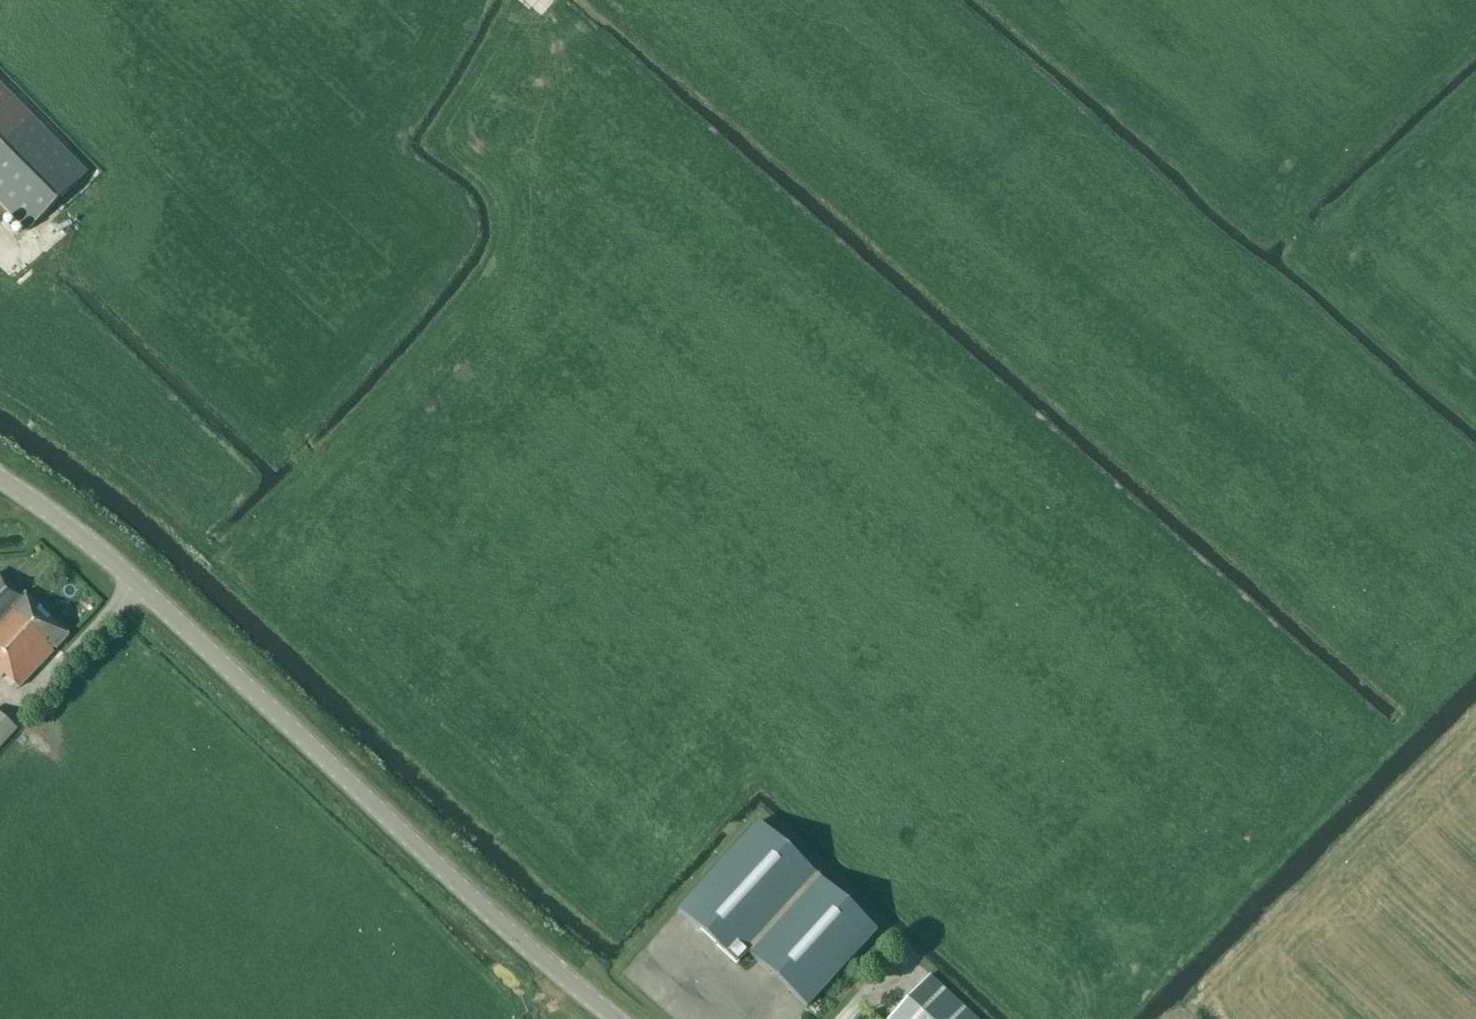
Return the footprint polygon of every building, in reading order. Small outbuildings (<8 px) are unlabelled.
[(45,130),(0,84),(0,174),(45,130)] [(68,635),(23,592),(21,595),(0,575),(0,676),(2,678),(5,675),(18,688),(53,652),(51,650),(54,647),(56,649),(68,635)] [(16,729),(0,714),(0,746),(16,729)] [(876,930),(759,822),(678,910),(736,963),(747,951),(806,1006),(876,930)] [(676,914),(669,923),(705,952),(713,942),(676,914)] [(929,975),(888,1018),(976,1018),(929,975)]
